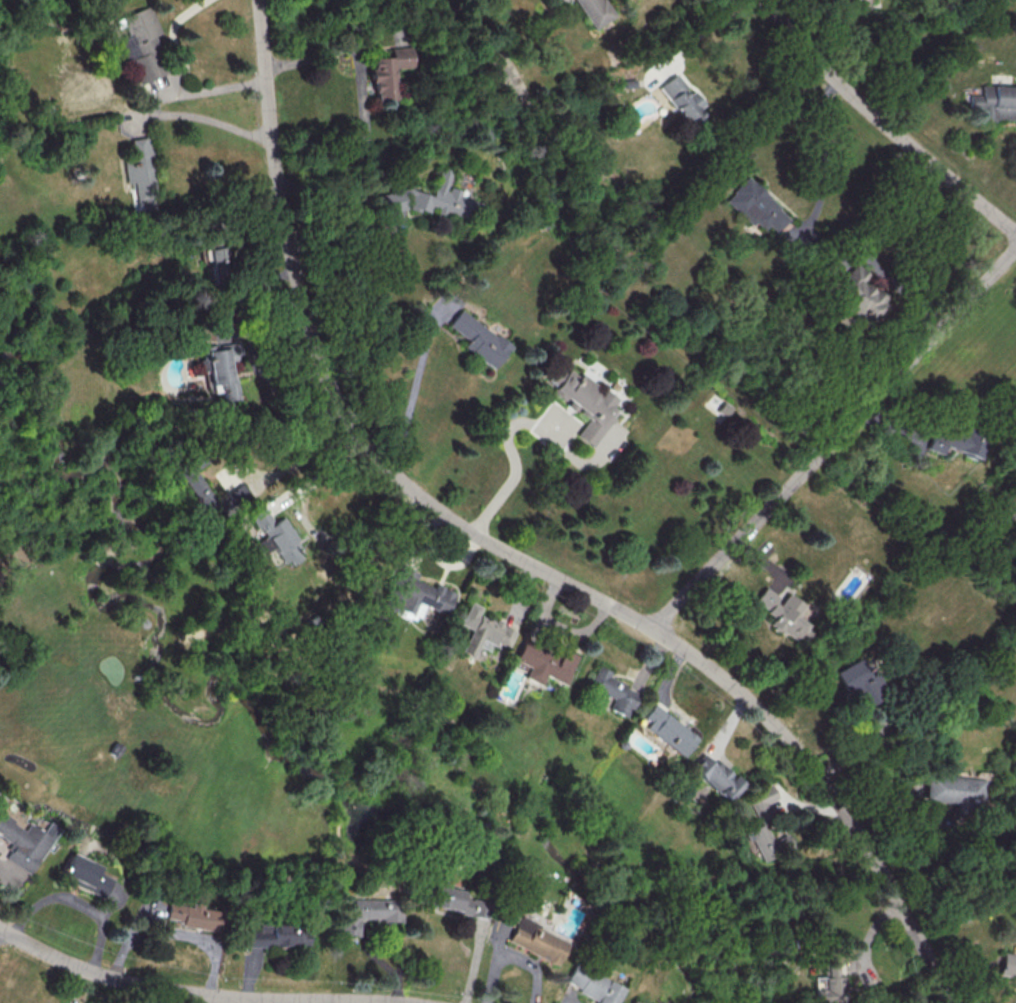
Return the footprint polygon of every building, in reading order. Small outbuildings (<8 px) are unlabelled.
[(614,17),(602,0),(575,0),(593,29),(614,17)] [(135,85),(165,73),(156,50),(166,46),(151,5),(114,19),(117,28),(124,25),(127,35),(118,38),(135,85)] [(394,69),(412,68),(411,46),(390,47),(391,57),(370,58),(372,100),(395,99),(394,69)] [(659,87),(686,124),(706,110),(692,90),(689,92),(676,74),(659,87)] [(981,85),(981,95),(969,94),(969,108),(980,109),(979,119),(1015,120),(1015,86),(981,85)] [(157,207),(148,137),(129,139),(131,156),(122,157),(126,183),(131,183),(134,210),(157,207)] [(430,195),(407,187),(376,195),(381,218),(396,222),(408,220),(405,208),(409,208),(417,211),(424,210),(445,216),(455,214),(464,217),(474,215),(477,206),(476,200),(461,196),(460,190),(450,187),(447,188),(447,187),(452,171),(439,167),(430,195)] [(790,217),(746,177),(726,200),(761,232),(768,224),(776,232),(790,217)] [(200,247),(201,262),(209,261),(211,279),(229,277),(226,245),(200,247)] [(868,319),(885,298),(863,280),(868,274),(854,263),(836,285),(846,293),(835,306),(845,315),(852,306),(868,319)] [(493,369),(511,345),(461,309),(449,325),(469,340),(464,347),(493,369)] [(236,399),(231,359),(236,359),(233,343),(203,347),(204,358),(198,359),(200,372),(208,371),(211,393),(220,392),(222,400),(236,399)] [(594,447),(618,409),(613,406),(619,398),(570,368),(567,372),(555,365),(546,379),(556,385),(552,392),(568,402),(566,405),(575,411),(576,409),(588,417),(576,435),(594,447)] [(925,448),(942,454),(944,448),(980,461),(988,438),(965,429),(963,434),(934,424),(925,448)] [(215,504),(192,470),(197,466),(190,455),(172,467),(202,512),(215,504)] [(226,492),(235,506),(249,497),(240,483),(226,492)] [(274,546),(286,566),(304,556),(282,517),(272,522),(262,505),(247,514),(255,529),(259,527),(264,536),(254,542),(260,554),(274,546)] [(383,607),(417,622),(423,605),(445,615),(455,592),(435,584),(434,587),(416,580),(419,572),(401,564),(383,607)] [(795,641),(806,624),(804,622),(812,609),(786,591),(781,598),(764,586),(754,602),(774,615),(769,623),(795,641)] [(460,651),(473,657),(481,638),(508,649),(516,629),(495,620),(494,622),(479,615),(482,606),(471,601),(460,624),(470,629),(460,651)] [(566,684),(578,655),(561,648),(560,652),(523,638),(512,666),(525,671),(523,678),(540,685),(544,675),(566,684)] [(834,670),(856,710),(881,696),(877,688),(878,687),(861,655),(834,670)] [(608,709),(629,718),(641,692),(609,677),(612,671),(598,665),(589,688),(613,698),(608,709)] [(645,728),(684,756),(699,736),(654,703),(644,717),(650,721),(645,728)] [(727,801),(744,783),(719,760),(715,764),(704,754),(691,767),(727,801)] [(925,802),(983,806),(985,778),(927,774),(925,802)] [(768,803),(779,798),(773,785),(747,797),(758,821),(773,814),(768,803)] [(57,828),(46,821),(39,832),(26,823),(23,828),(0,814),(0,838),(10,844),(2,857),(28,873),(57,828)] [(760,861),(777,853),(764,822),(742,832),(746,842),(751,840),(760,861)] [(103,897),(111,878),(96,872),(99,865),(69,853),(58,879),(103,897)] [(423,883),(419,903),(469,914),(473,894),(423,883)] [(398,922),(398,899),(349,899),(349,915),(335,915),(336,934),(358,934),(358,919),(379,918),(379,922),(398,922)] [(165,922),(216,930),(219,909),(168,901),(165,922)] [(557,964),(566,940),(515,918),(505,942),(557,964)] [(245,946),(306,945),(306,925),(257,925),(257,930),(245,931),(245,946)] [(1003,953),(999,975),(1015,979),(1015,956),(1003,953)] [(813,1002),(823,1002),(841,1002),(841,989),(844,989),(844,975),(838,975),(837,962),(824,963),(825,976),(812,977),(813,1002)] [(572,965),(563,984),(595,998),(593,1002),(614,1002),(621,986),(572,965)]
